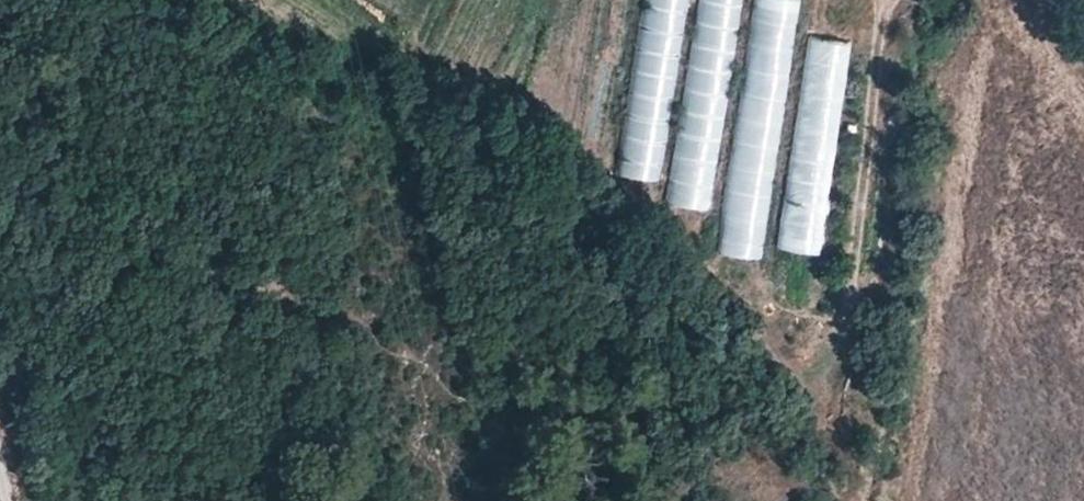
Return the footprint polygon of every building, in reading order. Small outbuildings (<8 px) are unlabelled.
[(614,175),(661,181),(690,0),(640,0),(614,175)] [(662,203),(708,210),(744,0),(698,0),(662,203)] [(714,253),(761,258),(802,0),(751,0),(714,253)] [(855,45),(805,37),(774,247),(821,253),(855,45)]
